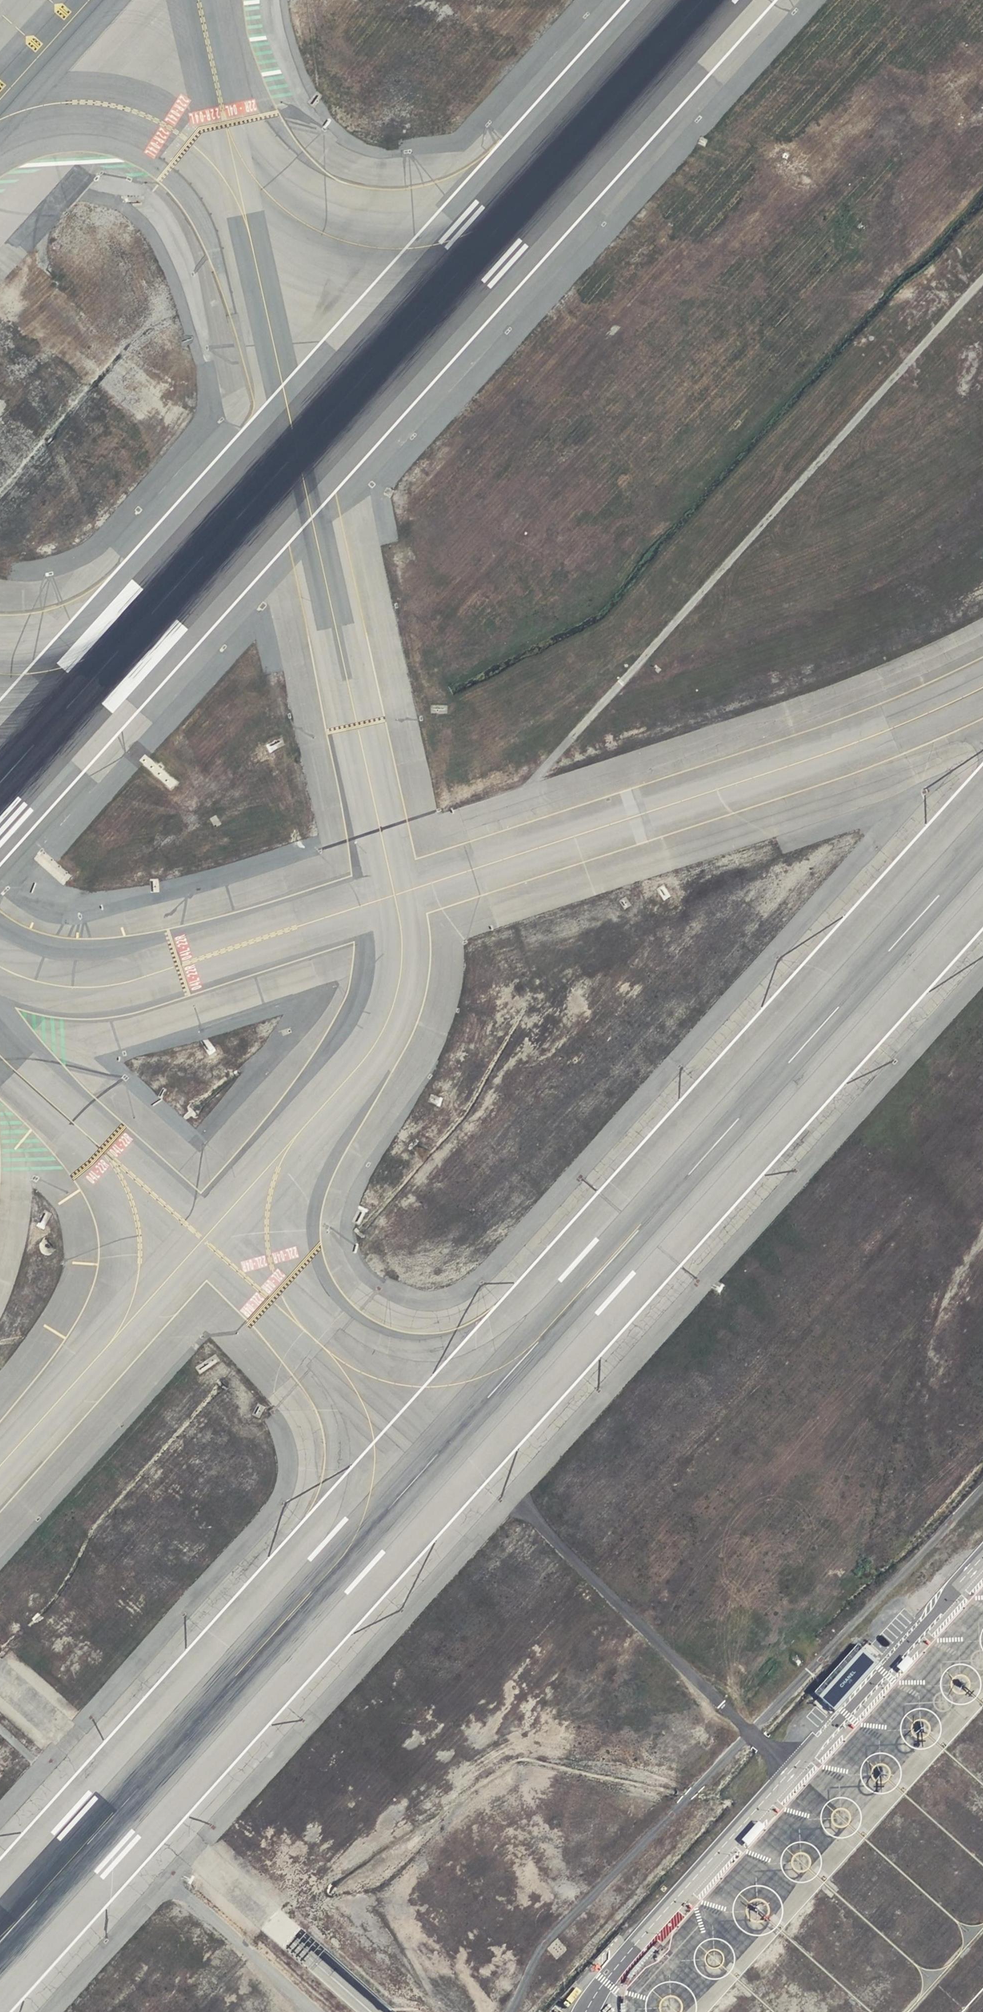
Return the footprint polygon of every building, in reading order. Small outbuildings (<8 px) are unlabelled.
[(857,1644),(813,1695),(817,1698),(812,1703),(825,1714),(829,1710),(835,1714),(880,1664),(857,1644)]
